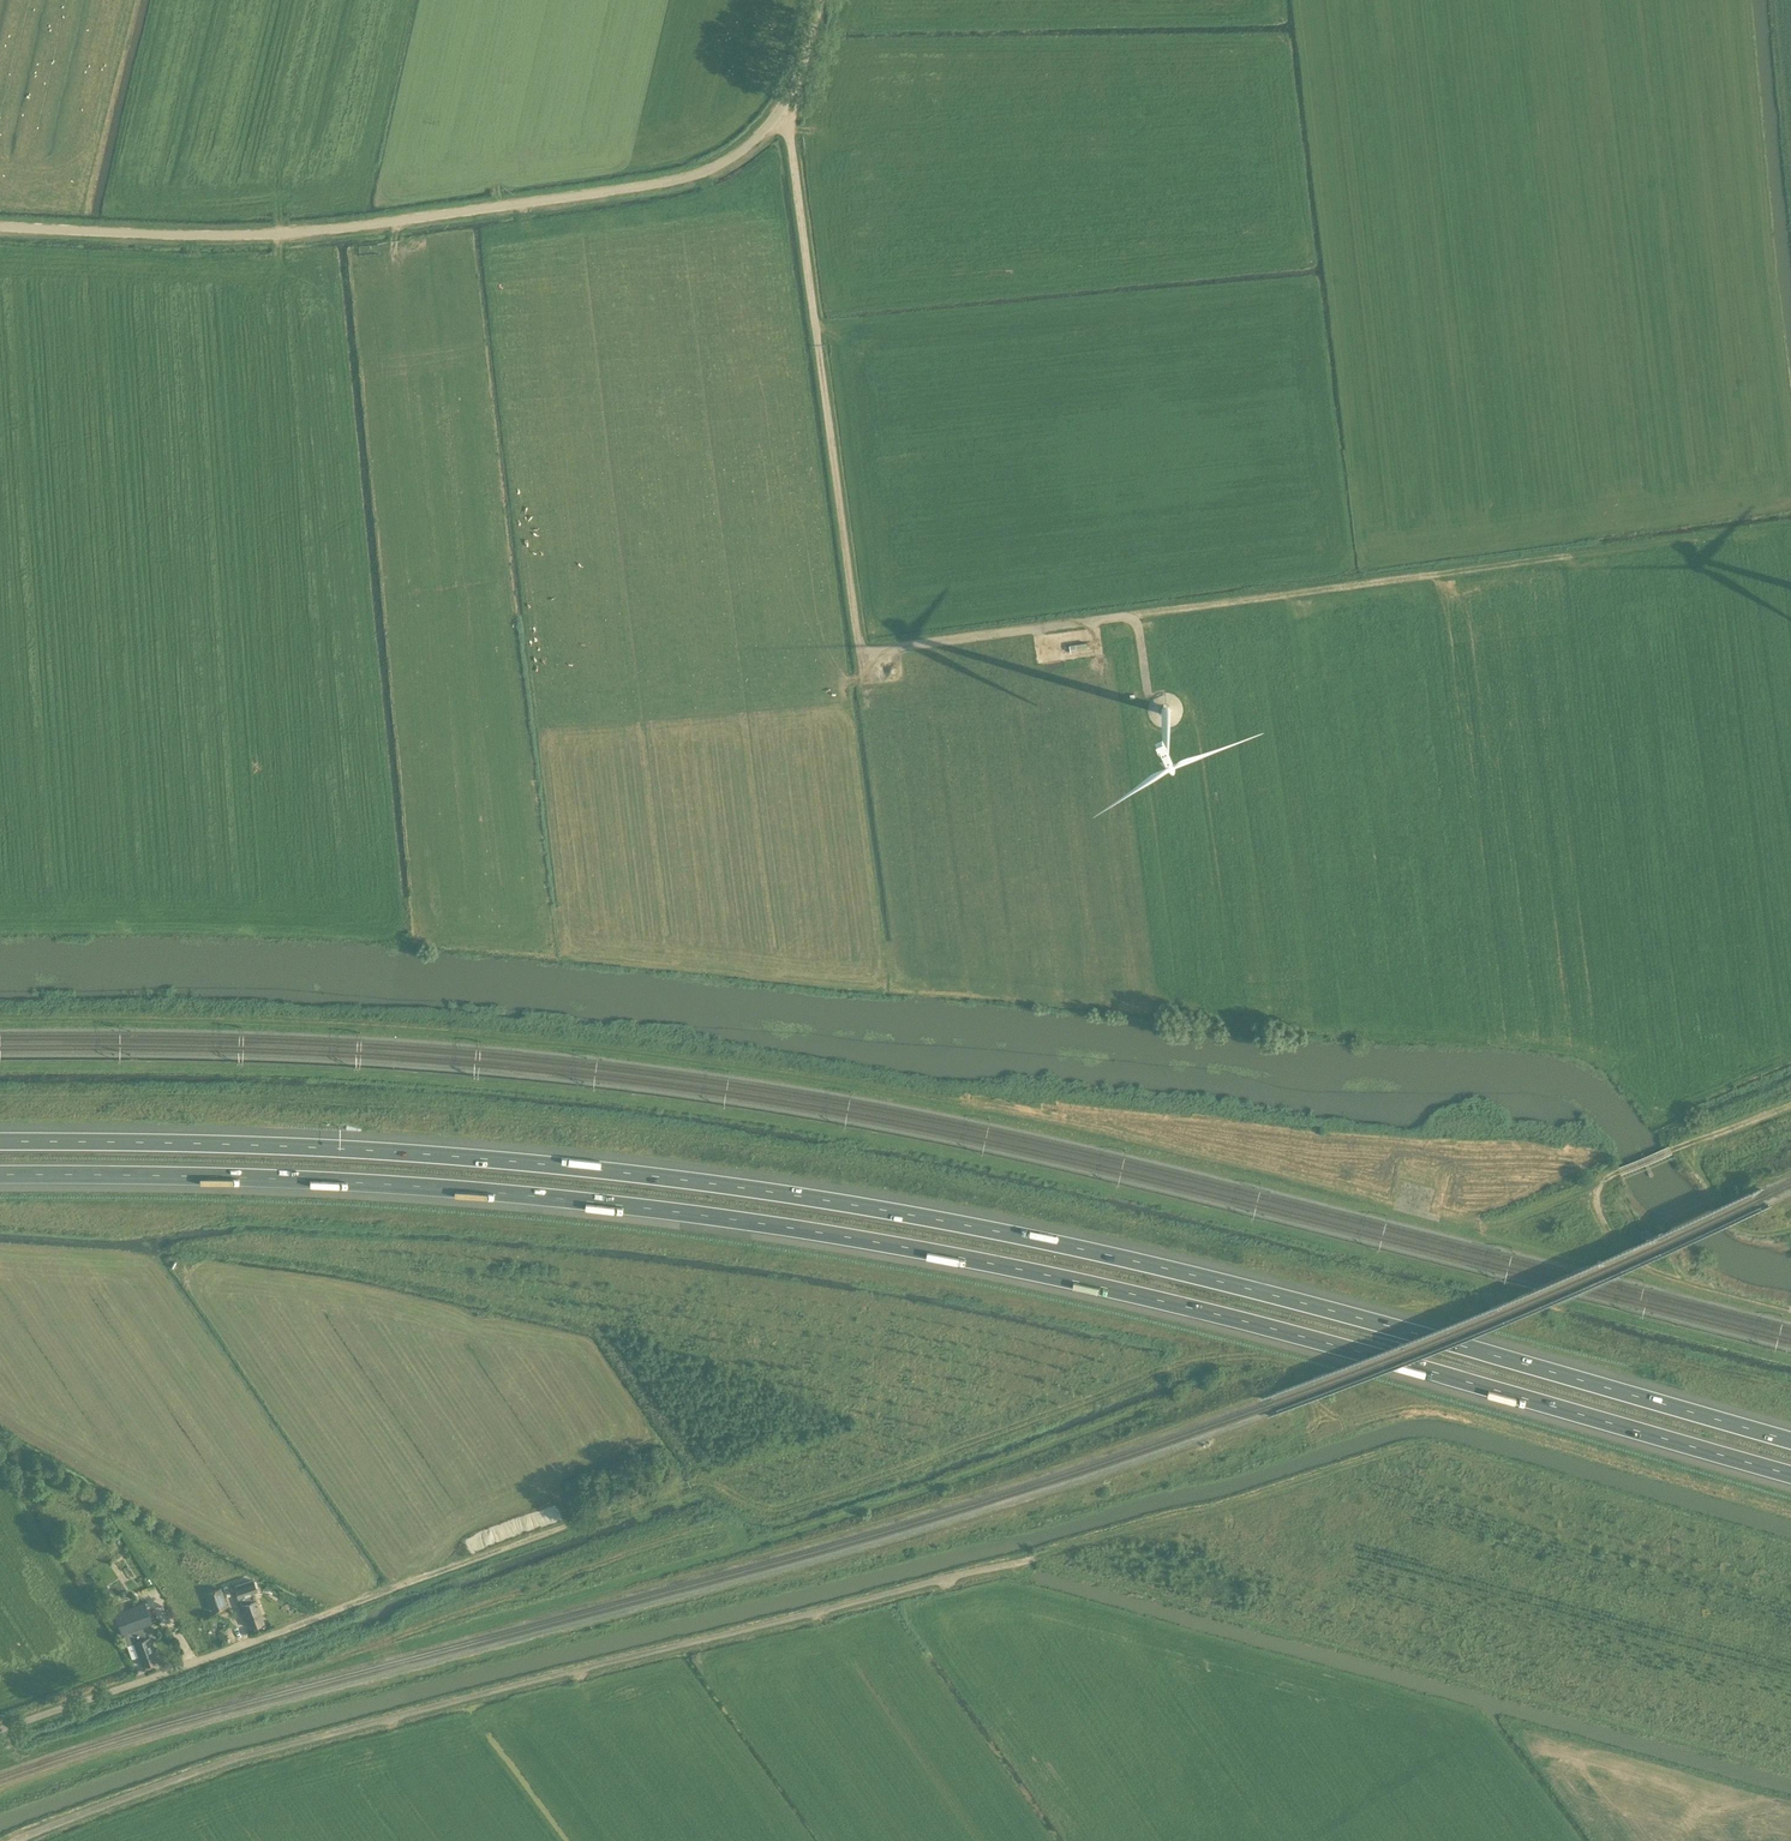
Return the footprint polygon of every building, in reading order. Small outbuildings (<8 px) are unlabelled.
[(1069,651),(1088,649),(1087,641),(1068,643),(1069,651)] [(1156,696),(1154,697),(1152,699),(1151,700),(1150,702),(1149,704),(1148,707),(1148,709),(1148,711),(1148,713),(1149,716),(1149,718),(1151,720),(1152,722),(1153,723),(1155,725),(1157,726),(1159,727),(1161,727),(1164,728),(1166,728),(1168,727),(1170,727),(1172,726),(1174,725),(1176,724),(1178,722),(1179,720),(1181,718),(1182,716),(1182,714),(1182,712),(1183,710),(1182,707),(1182,705),(1181,703),(1180,701),(1179,699),(1177,698),(1175,696),(1173,695),(1171,694),(1169,694),(1167,693),(1164,693),(1162,693),(1160,694),(1158,695),(1156,696)] [(205,1593),(212,1611),(227,1605),(220,1587),(205,1593)] [(253,1590),(238,1596),(249,1626),(264,1621),(253,1590)] [(121,1633),(142,1626),(153,1622),(145,1601),(113,1612),(121,1633)] [(142,1626),(123,1633),(127,1644),(133,1641),(142,1665),(157,1659),(149,1636),(146,1637),(142,1626)]
